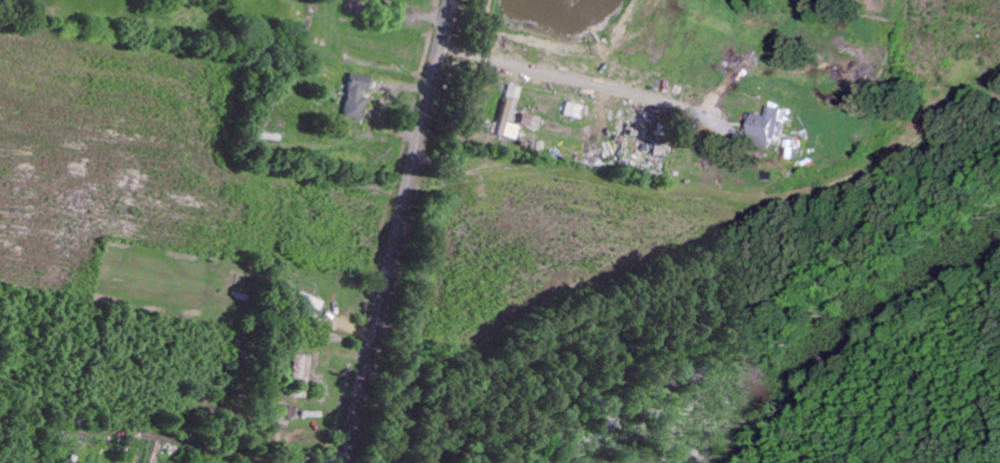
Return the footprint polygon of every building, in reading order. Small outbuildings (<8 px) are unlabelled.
[(363,120),(366,91),(368,91),(370,76),(350,73),(344,117),(363,120)] [(500,135),(516,138),(518,126),(513,125),(519,86),(507,84),(500,135)] [(768,116),(757,114),(752,135),(765,138),(763,145),(774,148),(784,109),(771,106),(768,116)] [(520,124),(531,127),(534,116),(523,113),(520,124)] [(308,355),(293,354),(291,396),(306,397),(308,355)]
